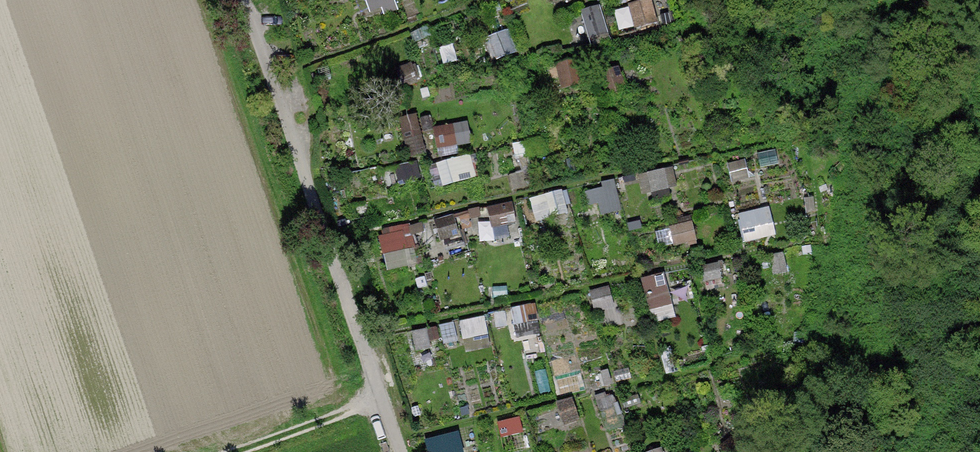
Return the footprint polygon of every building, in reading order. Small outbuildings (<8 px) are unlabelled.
[(372,14),(399,5),(397,0),(367,0),(372,14)] [(635,27),(659,22),(654,0),(646,0),(630,4),(635,27)] [(602,3),(582,10),(594,44),(613,38),(602,3)] [(492,34),(498,57),(517,52),(511,28),(492,34)] [(575,60),(560,62),(563,88),(579,85),(575,60)] [(621,66),(603,71),(610,96),(628,91),(621,66)] [(422,112),(403,115),(408,156),(427,154),(422,112)] [(436,125),(441,148),(476,140),(471,117),(436,125)] [(438,162),(445,185),(474,177),(468,154),(438,162)] [(642,173),(645,193),(671,188),(667,168),(642,173)] [(533,199),(539,216),(566,207),(560,189),(533,199)] [(514,201),(489,207),(494,228),(519,222),(514,201)] [(767,206),(741,212),(747,241),(774,235),(767,206)] [(441,239),(475,230),(470,208),(435,217),(441,239)] [(699,220),(673,223),(675,245),(701,242),(699,220)] [(389,269),(418,263),(410,222),(380,228),(389,269)] [(675,318),(670,284),(694,281),(692,267),(647,274),(653,321),(675,318)] [(600,323),(619,319),(612,285),(593,289),(600,323)] [(513,307),(517,326),(542,320),(538,302),(513,307)] [(467,351),(493,346),(487,315),(461,320),(467,351)] [(445,343),(459,340),(456,321),(442,323),(445,343)] [(429,326),(414,333),(421,348),(436,341),(429,326)] [(599,396),(610,429),(627,424),(616,390),(599,396)] [(428,438),(431,451),(466,451),(461,431),(428,438)]
